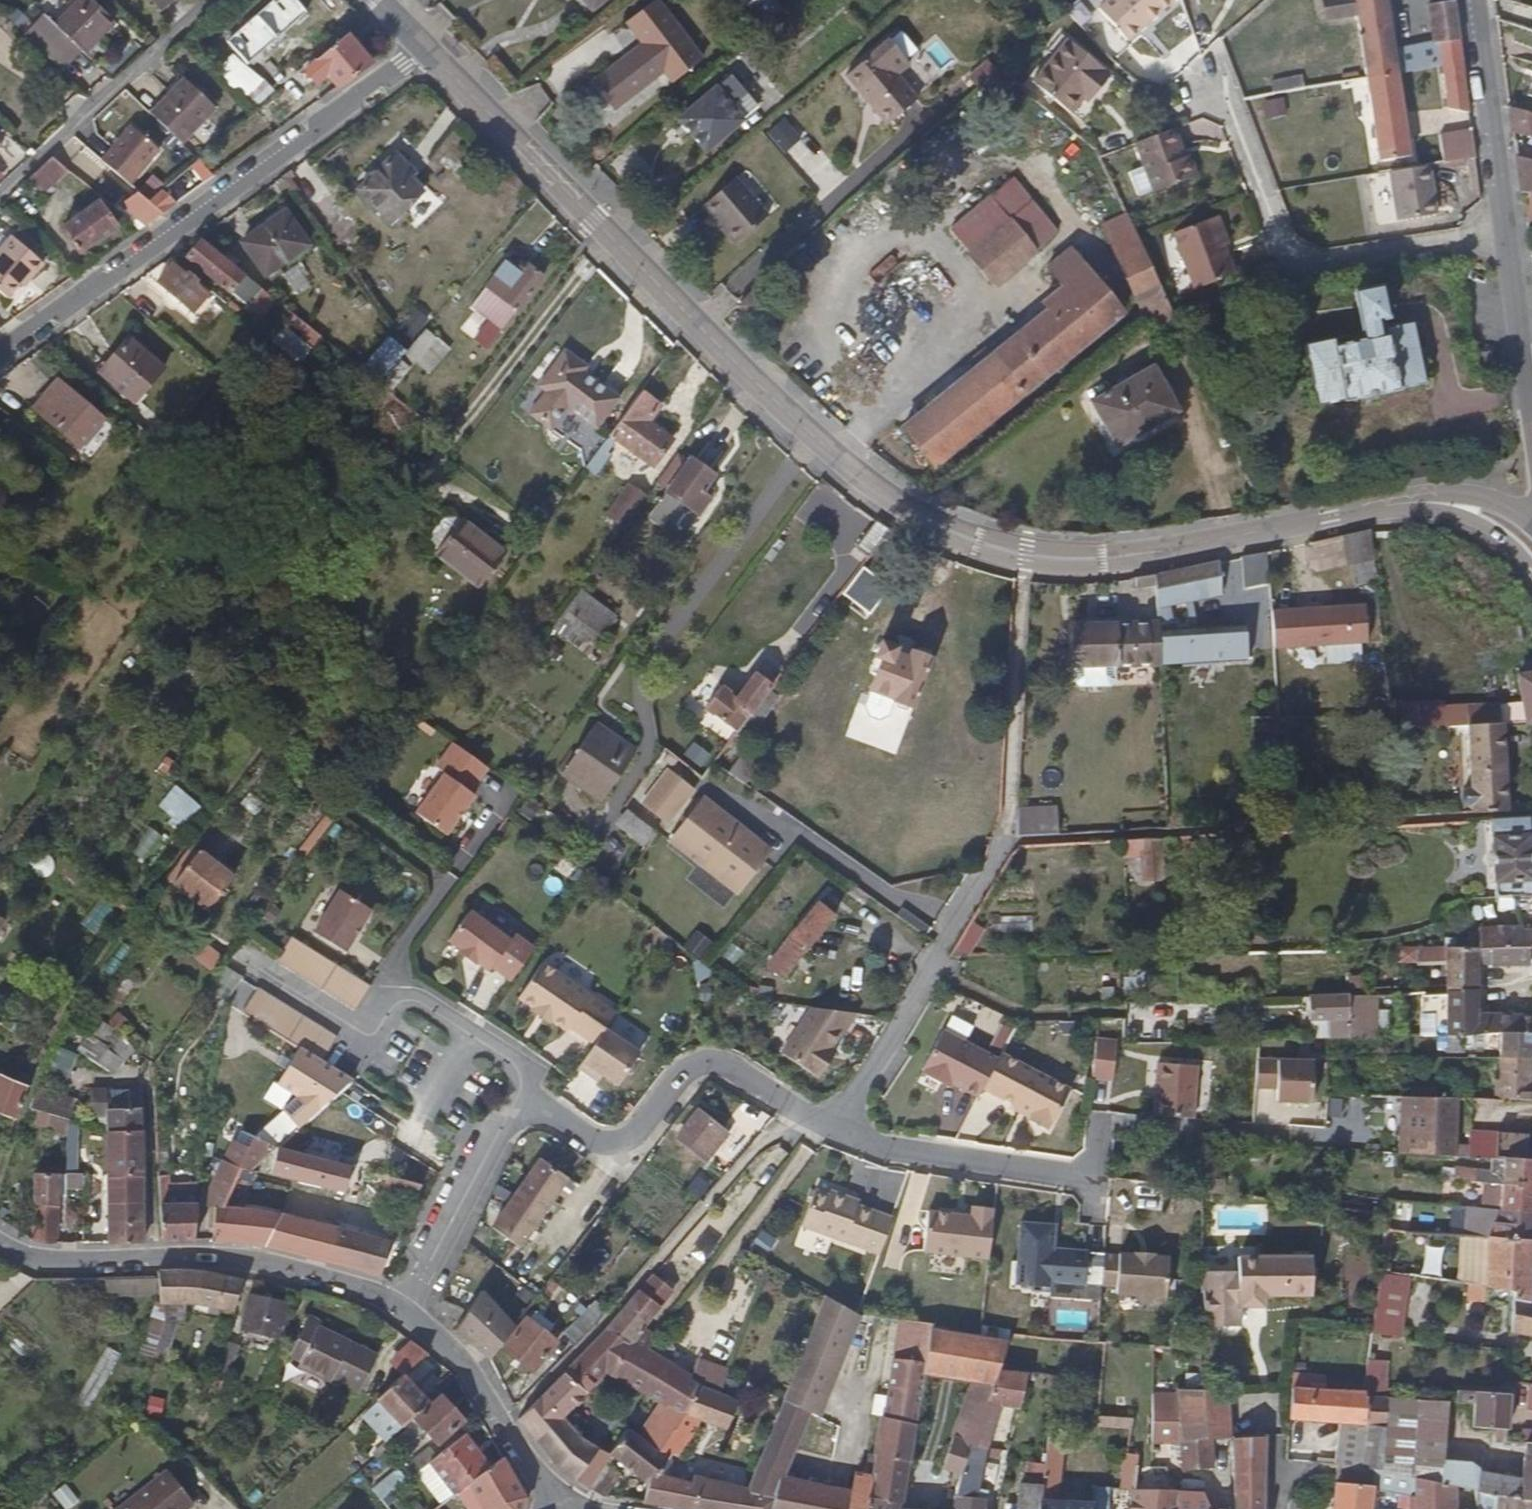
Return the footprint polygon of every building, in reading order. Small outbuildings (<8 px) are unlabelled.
[(90,0),(82,0),(56,28),(85,55),(115,23),(90,0)] [(174,0),(151,0),(161,12),(174,0)] [(605,0),(584,0),(592,10),(605,0)] [(1100,9),(1127,41),(1173,0),(1110,0),(1100,9)] [(1386,0),(1354,0),(1366,81),(1398,75),(1389,21),(1395,19),(1393,6),(1387,7),(1386,0)] [(704,62),(656,1),(628,22),(644,45),(593,85),(596,90),(591,94),(595,101),(602,97),(614,112),(664,73),(674,84),(704,62)] [(1453,1),(1429,6),(1434,46),(1439,46),(1441,67),(1461,63),(1453,1)] [(1320,7),(1322,23),(1350,19),(1347,3),(1320,7)] [(1531,23),(1531,7),(1513,3),(1510,19),(1531,23)] [(326,76),(337,88),(370,64),(346,35),(298,75),(304,81),(309,76),(317,84),(326,76)] [(1071,116),(1085,99),(1082,97),(1091,87),(1098,93),(1112,77),(1070,41),(1032,83),(1071,116)] [(1461,63),(1441,67),(1446,111),(1468,113),(1461,63)] [(1521,94),(1531,97),(1531,64),(1521,94)] [(884,122),(915,96),(888,66),(858,92),(884,122)] [(1429,69),(1398,75),(1366,81),(1378,163),(1409,159),(1406,140),(1398,83),(1430,77),(1429,69)] [(1000,71),(986,83),(1001,97),(1015,84),(1000,71)] [(1270,79),(1272,93),(1304,88),(1302,74),(1270,79)] [(753,108),(725,77),(675,122),(702,155),(753,108)] [(185,81),(150,114),(181,145),(216,110),(185,81)] [(1082,97),(1085,99),(1090,103),(1098,93),(1091,87),(1082,97)] [(918,100),(915,96),(884,122),(888,126),(918,100)] [(1281,96),(1262,101),(1266,118),(1286,114),(1281,96)] [(1509,109),(1512,134),(1531,140),(1531,116),(1509,109)] [(766,132),(784,154),(803,138),(785,116),(766,132)] [(158,150),(130,126),(101,161),(129,185),(158,150)] [(1181,147),(1174,131),(1136,146),(1155,194),(1198,178),(1189,156),(1185,157),(1180,159),(1176,149),(1181,147)] [(1428,167),(1475,160),(1471,132),(1406,140),(1409,159),(1411,169),(1428,167)] [(1185,157),(1181,147),(1176,149),(1180,159),(1185,157)] [(402,170),(406,166),(395,154),(359,189),(389,223),(393,220),(397,224),(409,213),(405,209),(422,192),(402,170)] [(28,180),(31,184),(43,196),(68,172),(51,158),(28,180)] [(203,166),(197,161),(193,164),(200,170),(203,166)] [(1516,161),(1520,192),(1530,194),(1531,194),(1531,164),(1516,161)] [(1411,169),(1389,173),(1396,221),(1429,216),(1427,201),(1433,199),(1428,167),(1411,169)] [(189,178),(183,173),(164,189),(170,194),(189,178)] [(151,199),(164,184),(152,175),(140,190),(151,199)] [(28,180),(13,194),(16,199),(31,184),(28,180)] [(965,253),(969,259),(1009,224),(1032,205),(1010,180),(949,233),(965,253)] [(736,248),(768,220),(736,182),(703,209),(736,248)] [(120,206),(143,227),(173,204),(159,193),(149,202),(136,192),(120,206)] [(1436,215),(1433,199),(1427,201),(1429,216),(1436,215)] [(115,227),(96,204),(60,229),(78,253),(115,227)] [(1009,224),(1033,253),(1056,233),(1032,205),(1009,224)] [(308,244),(284,211),(242,242),(265,275),(308,244)] [(1198,291),(1237,276),(1228,254),(1223,256),(1220,250),(1226,247),(1230,245),(1220,217),(1177,235),(1198,291)] [(1101,229),(1133,298),(1139,294),(1156,284),(1136,238),(1126,218),(1101,229)] [(1009,224),(969,259),(982,275),(995,289),(1034,255),(1033,253),(1009,224)] [(10,236),(0,247),(0,294),(5,298),(18,283),(27,274),(30,277),(42,264),(10,236)] [(243,277),(201,242),(188,257),(231,292),(243,277)] [(995,402),(1003,411),(1021,397),(1013,388),(1068,342),(1076,352),(1118,317),(1114,312),(1068,253),(1048,269),(1062,287),(1067,293),(1043,313),(901,430),(924,459),(995,402)] [(1228,254),(1237,276),(1242,274),(1233,253),(1228,254)] [(484,286),(486,288),(515,313),(542,279),(525,266),(522,270),(517,267),(515,270),(505,262),(484,286)] [(193,284),(197,279),(188,272),(184,276),(170,265),(156,282),(194,313),(207,296),(193,284)] [(30,277),(27,274),(18,283),(22,286),(30,277)] [(1135,303),(1159,291),(1156,284),(1139,294),(1133,298),(1135,303)] [(1039,307),(1043,313),(1067,293),(1062,287),(1039,307)] [(515,313),(486,288),(470,308),(500,331),(515,313)] [(255,311),(231,292),(222,302),(240,316),(246,321),(255,311)] [(416,307),(399,328),(411,338),(428,316),(416,307)] [(318,336),(286,310),(282,316),(302,333),(301,335),(312,344),(318,336)] [(440,310),(404,352),(403,354),(426,374),(463,331),(440,310)] [(1413,324),(1384,330),(1386,337),(1334,348),(1333,341),(1306,345),(1317,408),(1343,402),(1344,405),(1399,393),(1399,390),(1425,385),(1413,324)] [(404,352),(391,342),(387,338),(361,368),(377,383),(403,354),(404,352)] [(162,371),(128,341),(99,375),(134,404),(162,371)] [(563,351),(536,387),(545,393),(539,401),(522,424),(541,438),(565,407),(593,428),(615,397),(581,373),(584,367),(563,351)] [(1175,416),(1147,371),(1084,409),(1111,454),(1175,416)] [(545,393),(536,387),(530,395),(539,401),(545,393)] [(113,424),(73,390),(49,419),(88,453),(113,424)] [(658,407),(640,395),(609,436),(652,468),(671,441),(647,422),(658,407)] [(685,466),(674,459),(653,488),(664,495),(685,466)] [(685,466),(664,495),(657,504),(677,518),(684,509),(694,517),(705,503),(696,496),(709,477),(687,462),(685,466)] [(620,479),(598,465),(591,477),(611,491),(620,479)] [(621,526),(628,517),(643,497),(629,487),(607,516),(621,526)] [(552,488),(535,511),(545,518),(562,494),(552,488)] [(501,552),(445,512),(420,545),(476,586),(501,552)] [(867,558),(887,531),(875,522),(854,548),(867,558)] [(1370,531),(1341,537),(1345,565),(1373,562),(1370,531)] [(1242,585),(1267,584),(1266,554),(1241,554),(1242,585)] [(1155,576),(1157,606),(1218,594),(1216,563),(1155,576)] [(594,595),(582,586),(582,587),(566,609),(602,636),(617,615),(593,597),(594,595)] [(1269,647),(1366,645),(1365,605),(1269,607),(1269,647)] [(1157,623),(1139,624),(1139,631),(1145,631),(1145,646),(1152,646),(1153,664),(1159,664),(1159,661),(1158,631),(1157,623)] [(1139,631),(1139,624),(1125,625),(1125,636),(1115,637),(1117,665),(1117,666),(1153,664),(1152,646),(1145,646),(1145,631),(1139,631)] [(1125,636),(1125,625),(1068,629),(1070,668),(1074,668),(1074,684),(1080,688),(1110,687),(1115,681),(1115,665),(1117,665),(1115,637),(1125,636)] [(1245,625),(1158,631),(1159,661),(1247,656),(1245,625)] [(1520,643),(1523,662),(1531,661),(1531,641),(1520,643)] [(892,647),(879,644),(868,674),(874,676),(868,691),(892,699),(894,712),(902,713),(912,706),(929,659),(893,646),(892,647)] [(736,734),(762,698),(770,688),(752,675),(734,698),(731,703),(733,704),(721,721),(730,728),(729,729),(732,731),(736,734)] [(1466,728),(1502,726),(1531,725),(1531,675),(1516,678),(1521,706),(1445,711),(1445,729),(1466,728)] [(704,710),(729,729),(730,728),(721,721),(733,704),(731,703),(734,698),(720,688),(704,710)] [(736,734),(741,741),(744,742),(771,704),(762,698),(736,734)] [(634,752),(595,724),(561,772),(600,800),(634,752)] [(1466,804),(1466,814),(1507,813),(1502,726),(1466,728),(1470,790),(1466,792),(1463,795),(1462,797),(1462,800),(1466,804)] [(713,764),(720,769),(741,741),(736,734),(733,738),(713,764)] [(693,741),(683,755),(700,768),(710,754),(693,741)] [(469,793),(486,768),(464,752),(451,743),(434,768),(442,773),(414,814),(444,835),(473,795),(469,793)] [(664,823),(683,798),(681,783),(666,771),(640,806),(664,823)] [(683,798),(690,789),(681,783),(683,798)] [(175,784),(156,809),(184,832),(204,807),(175,784)] [(758,841),(736,824),(734,828),(724,820),(726,817),(700,797),(667,842),(736,894),(761,859),(755,855),(758,841)] [(643,845),(654,832),(637,819),(629,812),(619,824),(643,845)] [(1044,815),(1016,817),(1015,838),(1044,837),(1044,815)] [(734,828),(736,824),(726,817),(724,820),(734,828)] [(1526,819),(1491,821),(1493,898),(1497,897),(1498,910),(1531,909),(1531,870),(1531,834),(1527,834),(1526,819)] [(131,851),(147,862),(165,836),(148,825),(131,851)] [(1213,847),(1212,837),(1190,838),(1191,848),(1213,847)] [(1160,857),(1160,840),(1122,842),(1121,858),(1160,857)] [(769,849),(758,841),(755,855),(761,859),(769,849)] [(232,876),(198,850),(171,885),(205,912),(232,876)] [(375,908),(345,885),(315,925),(345,947),(375,908)] [(834,918),(816,904),(787,940),(804,953),(834,918)] [(51,926),(77,944),(88,929),(63,911),(51,926)] [(512,981),(534,950),(514,936),(510,942),(469,911),(447,941),(460,950),(458,952),(476,964),(477,963),(489,972),(492,968),(512,981)] [(1031,916),(990,916),(990,933),(1031,933),(1031,916)] [(979,923),(970,918),(962,931),(972,936),(979,923)] [(1480,949),(1480,928),(1469,928),(1467,921),(1445,928),(1446,941),(1454,941),(1455,950),(1480,949)] [(157,940),(161,933),(154,927),(149,936),(157,940)] [(1445,928),(1417,936),(1420,950),(1437,950),(1455,950),(1454,941),(1446,941),(1445,928)] [(1520,932),(1520,928),(1481,928),(1480,928),(1480,949),(1489,949),(1531,948),(1531,931),(1520,932)] [(972,936),(962,931),(948,956),(971,957),(972,939),(972,936)] [(712,949),(695,936),(684,951),(701,964),(712,949)] [(292,937),(280,955),(277,960),(288,967),(303,944),(292,937)] [(971,957),(992,956),(991,938),(972,939),(971,957)] [(211,972),(223,957),(203,941),(191,956),(211,972)] [(303,944),(288,967),(299,975),(315,951),(303,944)] [(1489,949),(1490,964),(1530,964),(1530,954),(1531,954),(1531,948),(1489,949)] [(1490,964),(1489,949),(1480,949),(1455,950),(1437,950),(1437,956),(1445,956),(1444,983),(1444,992),(1476,991),(1476,965),(1490,964)] [(1437,950),(1420,950),(1412,951),(1412,963),(1437,962),(1437,956),(1437,950)] [(299,975),(311,982),(327,959),(315,951),(299,975)] [(1412,963),(1412,951),(1396,951),(1396,963),(1412,963)] [(311,982),(322,989),(339,965),(327,959),(311,982)] [(536,1012),(560,975),(542,962),(518,998),(534,1009),(533,1011),(536,1012)] [(322,989),(334,996),(350,973),(339,965),(322,989)] [(334,996),(346,1004),(362,980),(350,973),(334,996)] [(536,1012),(538,1014),(562,977),(560,975),(536,1012)] [(538,1014),(540,1015),(564,978),(562,977),(538,1014)] [(616,1016),(564,978),(540,1015),(550,1022),(551,1020),(567,1031),(570,1026),(597,1044),(605,1033),(616,1016)] [(357,1010),(372,986),(364,980),(362,980),(346,1004),(357,1010)] [(257,988),(242,1010),(253,1017),(268,994),(257,988)] [(1476,1019),(1476,991),(1444,992),(1444,995),(1424,995),(1425,1016),(1445,1012),(1445,1036),(1458,1036),(1463,1035),(1475,1035),(1479,1035),(1483,1035),(1483,1019),(1476,1019)] [(268,994),(253,1017),(265,1025),(280,1002),(268,994)] [(1375,994),(1348,996),(1348,1039),(1376,1038),(1375,994)] [(1348,996),(1306,997),(1307,1021),(1329,1020),(1329,1039),(1348,1039),(1348,996)] [(280,1002),(265,1025),(276,1032),(292,1010),(280,1002)] [(838,1033),(851,1014),(829,1011),(804,1007),(774,1051),(814,1076),(825,1059),(821,1056),(826,1047),(836,1032),(838,1033)] [(292,1010),(276,1032),(287,1039),(303,1017),(292,1010)] [(1489,1016),(1488,1019),(1483,1019),(1483,1035),(1512,1035),(1531,1036),(1531,1018),(1489,1016)] [(303,1017),(287,1039),(300,1048),(314,1024),(303,1017)] [(79,1057),(125,1072),(135,1039),(89,1024),(79,1057)] [(314,1024),(300,1048),(310,1055),(326,1032),(314,1024)] [(994,1046),(1007,1049),(1012,1027),(999,1024),(994,1046)] [(337,1039),(326,1032),(310,1055),(321,1062),(337,1039)] [(641,1057),(605,1033),(597,1044),(578,1072),(593,1081),(597,1075),(603,1079),(618,1090),(641,1057)] [(949,1084),(976,1098),(981,1089),(996,1060),(948,1035),(928,1074),(930,1075),(928,1079),(947,1089),(949,1084)] [(1531,1048),(1531,1036),(1512,1035),(1483,1035),(1479,1035),(1479,1044),(1499,1045),(1499,1053),(1499,1059),(1531,1060),(1531,1048)] [(1445,1053),(1463,1053),(1462,1046),(1458,1046),(1458,1036),(1445,1036),(1445,1053)] [(1115,1043),(1094,1040),(1090,1077),(1111,1079),(1115,1043)] [(825,1059),(831,1051),(826,1047),(821,1056),(825,1059)] [(67,1083),(78,1055),(58,1048),(47,1076),(67,1083)] [(296,1130),(351,1083),(299,1049),(276,1086),(296,1099),(280,1112),(296,1130)] [(1068,1090),(998,1054),(996,1060),(981,1089),(1030,1115),(1027,1121),(1044,1130),(1048,1124),(1050,1125),(1068,1090)] [(1530,1091),(1530,1077),(1531,1060),(1499,1059),(1497,1099),(1499,1099),(1511,1098),(1531,1099),(1531,1091),(1530,1091)] [(1311,1061),(1255,1060),(1253,1087),(1276,1088),(1275,1101),(1310,1102),(1311,1061)] [(1195,1066),(1155,1063),(1151,1116),(1191,1119),(1195,1066)] [(603,1079),(597,1075),(593,1081),(599,1086),(603,1079)] [(3,1116),(0,1126),(10,1129),(25,1087),(0,1076),(0,1115),(3,1116)] [(139,1132),(138,1101),(125,1101),(125,1091),(105,1091),(104,1132),(139,1132)] [(1497,1099),(1401,1097),(1397,1153),(1477,1158),(1476,1151),(1454,1149),(1455,1116),(1499,1117),(1499,1099),(1497,1099)] [(50,1116),(36,1112),(33,1124),(47,1128),(50,1116)] [(58,1119),(67,1121),(69,1116),(61,1113),(58,1119)] [(718,1131),(694,1113),(676,1136),(700,1155),(718,1131)] [(66,1134),(67,1121),(58,1119),(50,1116),(47,1128),(66,1134)] [(139,1175),(139,1132),(104,1132),(105,1175),(139,1175)] [(210,1187),(209,1206),(216,1207),(223,1205),(240,1171),(255,1171),(256,1166),(277,1148),(241,1133),(235,1144),(232,1142),(210,1187)] [(350,1167),(277,1148),(256,1166),(255,1171),(269,1172),(344,1192),(350,1167)] [(1524,1150),(1523,1160),(1531,1161),(1531,1151),(1524,1150)] [(490,1225),(514,1245),(517,1247),(562,1186),(569,1192),(575,1184),(539,1159),(490,1225)] [(1531,1186),(1531,1161),(1523,1160),(1504,1159),(1503,1173),(1477,1171),(1477,1181),(1484,1181),(1531,1186)] [(383,1175),(422,1184),(425,1171),(386,1160),(384,1168),(377,1167),(375,1173),(383,1175)] [(1453,1178),(1477,1181),(1477,1171),(1459,1169),(1460,1164),(1454,1164),(1453,1173),(1453,1178)] [(246,1198),(255,1171),(240,1171),(223,1205),(229,1207),(236,1195),(246,1198)] [(32,1173),(31,1239),(31,1242),(54,1245),(55,1173),(32,1173)] [(81,1190),(81,1174),(65,1173),(64,1188),(81,1190)] [(81,1190),(81,1198),(94,1199),(94,1175),(81,1174),(81,1190)] [(105,1202),(140,1201),(139,1175),(105,1175),(105,1202)] [(414,1201),(422,1184),(383,1175),(378,1193),(414,1201)] [(195,1206),(193,1206),(169,1206),(167,1176),(156,1176),(159,1242),(193,1240),(195,1206)] [(1531,1214),(1531,1186),(1484,1181),(1481,1209),(1531,1214)] [(879,1255),(891,1219),(845,1203),(847,1199),(828,1192),(827,1196),(812,1191),(800,1227),(879,1255)] [(140,1244),(140,1242),(140,1201),(105,1202),(105,1243),(105,1246),(140,1244)] [(255,1244),(378,1276),(392,1242),(280,1215),(229,1207),(223,1205),(216,1207),(212,1240),(255,1244)] [(206,1240),(212,1240),(216,1207),(209,1206),(206,1240)] [(971,1217),(927,1213),(923,1252),(987,1259),(992,1219),(990,1219),(991,1209),(972,1207),(971,1217)] [(1531,1241),(1531,1214),(1481,1209),(1466,1208),(1463,1236),(1487,1237),(1531,1241)] [(1053,1226),(1019,1224),(1016,1263),(1015,1286),(1031,1287),(1030,1292),(1048,1293),(1049,1283),(1101,1286),(1103,1253),(1052,1250),(1053,1226)] [(1383,1231),(1382,1243),(1391,1244),(1391,1238),(1399,1238),(1399,1232),(1383,1231)] [(1531,1303),(1531,1284),(1530,1283),(1531,1259),(1531,1241),(1487,1237),(1484,1276),(1484,1287),(1486,1287),(1513,1291),(1512,1300),(1531,1303)] [(1170,1258),(1120,1254),(1118,1296),(1167,1299),(1170,1258)] [(1309,1259),(1198,1259),(1198,1328),(1238,1328),(1238,1310),(1262,1310),(1262,1298),(1309,1299),(1309,1259)] [(1369,1334),(1400,1337),(1410,1277),(1397,1275),(1387,1274),(1388,1265),(1381,1265),(1371,1327),(1369,1334)] [(1387,1274),(1397,1275),(1398,1266),(1388,1265),(1387,1274)] [(1443,1281),(1484,1287),(1484,1276),(1444,1271),(1443,1281)] [(158,1272),(158,1277),(161,1326),(159,1330),(167,1331),(171,1318),(172,1303),(191,1304),(208,1306),(207,1312),(214,1313),(216,1307),(232,1311),(242,1282),(195,1272),(158,1272)] [(672,1291),(651,1278),(620,1317),(583,1353),(606,1369),(605,1371),(625,1382),(646,1350),(655,1338),(641,1329),(672,1291)] [(155,1295),(155,1279),(105,1280),(105,1296),(155,1295)] [(1101,1286),(1049,1283),(1048,1293),(1100,1296),(1101,1286)] [(1531,1337),(1531,1303),(1512,1300),(1513,1291),(1486,1287),(1485,1304),(1511,1306),(1508,1332),(1531,1337)] [(472,1345),(497,1313),(499,1311),(481,1292),(466,1312),(454,1329),(472,1345)] [(238,1331),(277,1339),(285,1304),(246,1296),(238,1331)] [(858,1313),(825,1296),(786,1390),(782,1401),(808,1412),(826,1420),(869,1315),(858,1313)] [(579,1317),(591,1327),(605,1313),(592,1303),(579,1317)] [(472,1345),(487,1357),(512,1328),(497,1313),(472,1345)] [(563,1334),(574,1345),(591,1327),(579,1317),(563,1334)] [(316,1330),(317,1325),(305,1319),(285,1358),(297,1366),(295,1369),(334,1389),(337,1386),(359,1397),(377,1362),(316,1330)] [(553,1343),(525,1319),(503,1348),(530,1372),(553,1343)] [(898,1319),(892,1359),(883,1418),(880,1418),(875,1456),(909,1463),(921,1387),(925,1363),(929,1331),(929,1324),(898,1319)] [(949,1495),(955,1496),(960,1472),(970,1446),(986,1404),(997,1371),(1007,1344),(929,1331),(925,1363),(921,1387),(932,1389),(936,1375),(974,1382),(940,1469),(953,1473),(949,1495)] [(696,1361),(655,1338),(646,1350),(667,1364),(689,1377),(696,1361)] [(423,1354),(408,1342),(385,1364),(398,1378),(400,1377),(423,1354)] [(117,1356),(104,1348),(72,1404),(84,1412),(117,1356)] [(667,1364),(646,1350),(625,1382),(649,1396),(682,1415),(698,1387),(687,1383),(689,1377),(667,1364)] [(606,1369),(583,1353),(518,1419),(561,1472),(574,1480),(596,1449),(586,1441),(561,1418),(605,1371),(606,1369)] [(1363,1384),(1381,1385),(1382,1361),(1365,1360),(1363,1384)] [(710,1366),(696,1361),(689,1377),(687,1383),(698,1387),(702,1381),(710,1366)] [(211,1372),(209,1379),(249,1394),(255,1381),(226,1369),(223,1377),(211,1372)] [(986,1404),(997,1406),(1019,1410),(1027,1375),(997,1371),(986,1404)] [(400,1377),(398,1378),(360,1415),(372,1426),(386,1413),(401,1428),(426,1404),(400,1377)] [(716,1395),(720,1388),(702,1381),(698,1387),(716,1395)] [(1290,1391),(1289,1419),(1364,1424),(1363,1398),(1363,1394),(1361,1394),(1325,1393),(1325,1384),(1307,1384),(1307,1392),(1290,1391)] [(737,1402),(716,1395),(698,1387),(682,1415),(657,1452),(666,1458),(669,1453),(676,1457),(688,1441),(698,1421),(725,1430),(737,1402)] [(1179,1441),(1209,1439),(1223,1439),(1227,1438),(1224,1391),(1199,1390),(1175,1390),(1175,1392),(1177,1414),(1179,1441)] [(1151,1394),(1152,1415),(1177,1414),(1175,1392),(1153,1394),(1151,1394)] [(1496,1430),(1506,1431),(1507,1394),(1474,1393),(1473,1406),(1472,1428),(1496,1430)] [(682,1415),(649,1396),(626,1429),(657,1452),(682,1415)] [(461,1421),(438,1397),(413,1422),(434,1445),(461,1421)] [(1363,1398),(1364,1424),(1365,1427),(1367,1428),(1383,1428),(1386,1400),(1363,1398)] [(1372,1473),(1455,1488),(1474,1492),(1528,1502),(1531,1502),(1531,1434),(1506,1431),(1496,1430),(1495,1437),(1499,1439),(1498,1444),(1504,1445),(1504,1442),(1524,1445),(1520,1480),(1478,1471),(1470,1466),(1444,1465),(1447,1404),(1386,1400),(1383,1428),(1367,1428),(1365,1467),(1372,1473)] [(808,1412),(782,1401),(757,1463),(745,1490),(774,1498),(782,1476),(808,1412)] [(970,1446),(985,1450),(997,1406),(986,1404),(970,1446)] [(1152,1415),(1153,1453),(1179,1451),(1179,1441),(1177,1414),(1152,1415)] [(1128,1454),(1136,1454),(1144,1454),(1153,1453),(1152,1415),(1134,1416),(1132,1428),(1128,1454)] [(1096,1427),(1132,1428),(1134,1416),(1098,1416),(1096,1427)] [(654,1474),(666,1458),(657,1452),(626,1429),(609,1455),(647,1483),(654,1474)] [(1233,1474),(1264,1474),(1264,1460),(1269,1460),(1270,1439),(1264,1439),(1264,1435),(1227,1438),(1223,1439),(1225,1468),(1232,1467),(1233,1474)] [(489,1468),(464,1436),(434,1458),(428,1464),(452,1495),(467,1485),(489,1468)] [(1039,1508),(1092,1508),(1093,1505),(1055,1504),(1061,1439),(1049,1438),(1044,1465),(1039,1508)] [(1181,1471),(1211,1469),(1209,1439),(1179,1441),(1179,1451),(1179,1452),(1181,1471)] [(1209,1439),(1211,1469),(1225,1468),(1223,1439),(1209,1439)] [(985,1492),(977,1491),(982,1465),(985,1450),(970,1446),(960,1472),(955,1496),(952,1508),(984,1508),(985,1492)] [(428,1464),(434,1458),(428,1449),(408,1465),(411,1468),(404,1472),(408,1478),(428,1464)] [(985,1450),(982,1465),(1004,1471),(1007,1455),(985,1450)] [(745,1490),(757,1463),(722,1454),(713,1482),(745,1490)] [(1136,1454),(1135,1466),(1141,1466),(1144,1454),(1136,1454)] [(847,1508),(866,1508),(875,1456),(866,1456),(862,1475),(853,1474),(850,1492),(847,1508)] [(866,1508),(901,1508),(909,1463),(875,1456),(866,1508)] [(500,1459),(489,1468),(467,1485),(481,1508),(521,1508),(523,1498),(500,1459)] [(1044,1465),(1028,1464),(1026,1484),(1021,1484),(1018,1508),(1039,1508),(1044,1465)] [(1132,1488),(1132,1490),(1156,1492),(1154,1508),(1170,1508),(1171,1490),(1172,1484),(1167,1483),(1166,1467),(1153,1466),(1141,1466),(1135,1466),(1132,1488)] [(1333,1469),(1333,1484),(1370,1486),(1372,1473),(1365,1467),(1357,1466),(1357,1470),(1333,1469)] [(198,1504),(168,1467),(115,1508),(192,1508),(198,1504)] [(391,1492),(404,1481),(396,1471),(373,1488),(380,1499),(391,1492)] [(1455,1488),(1372,1473),(1370,1486),(1371,1491),(1406,1498),(1406,1508),(1454,1508),(1455,1488)] [(642,1503),(678,1508),(771,1508),(774,1498),(745,1490),(713,1482),(691,1477),(689,1484),(654,1474),(647,1483),(642,1503)] [(1264,1474),(1233,1474),(1234,1508),(1262,1508),(1264,1474)] [(782,1476),(774,1498),(771,1508),(828,1508),(831,1494),(828,1487),(782,1476)] [(594,1477),(586,1488),(594,1493),(599,1486),(597,1484),(599,1481),(594,1477)] [(1331,1508),(1370,1508),(1371,1491),(1370,1486),(1333,1484),(1331,1508)] [(828,1508),(847,1508),(850,1492),(828,1487),(831,1494),(828,1508)] [(1156,1492),(1132,1490),(1129,1508),(1154,1508),(1156,1492)] [(391,1492),(380,1499),(388,1508),(401,1508),(403,1507),(391,1492)] [(1528,1502),(1474,1492),(1475,1504),(1495,1508),(1528,1508),(1528,1502)] [(434,1508),(428,1499),(416,1508),(417,1508),(433,1508),(434,1508)]
